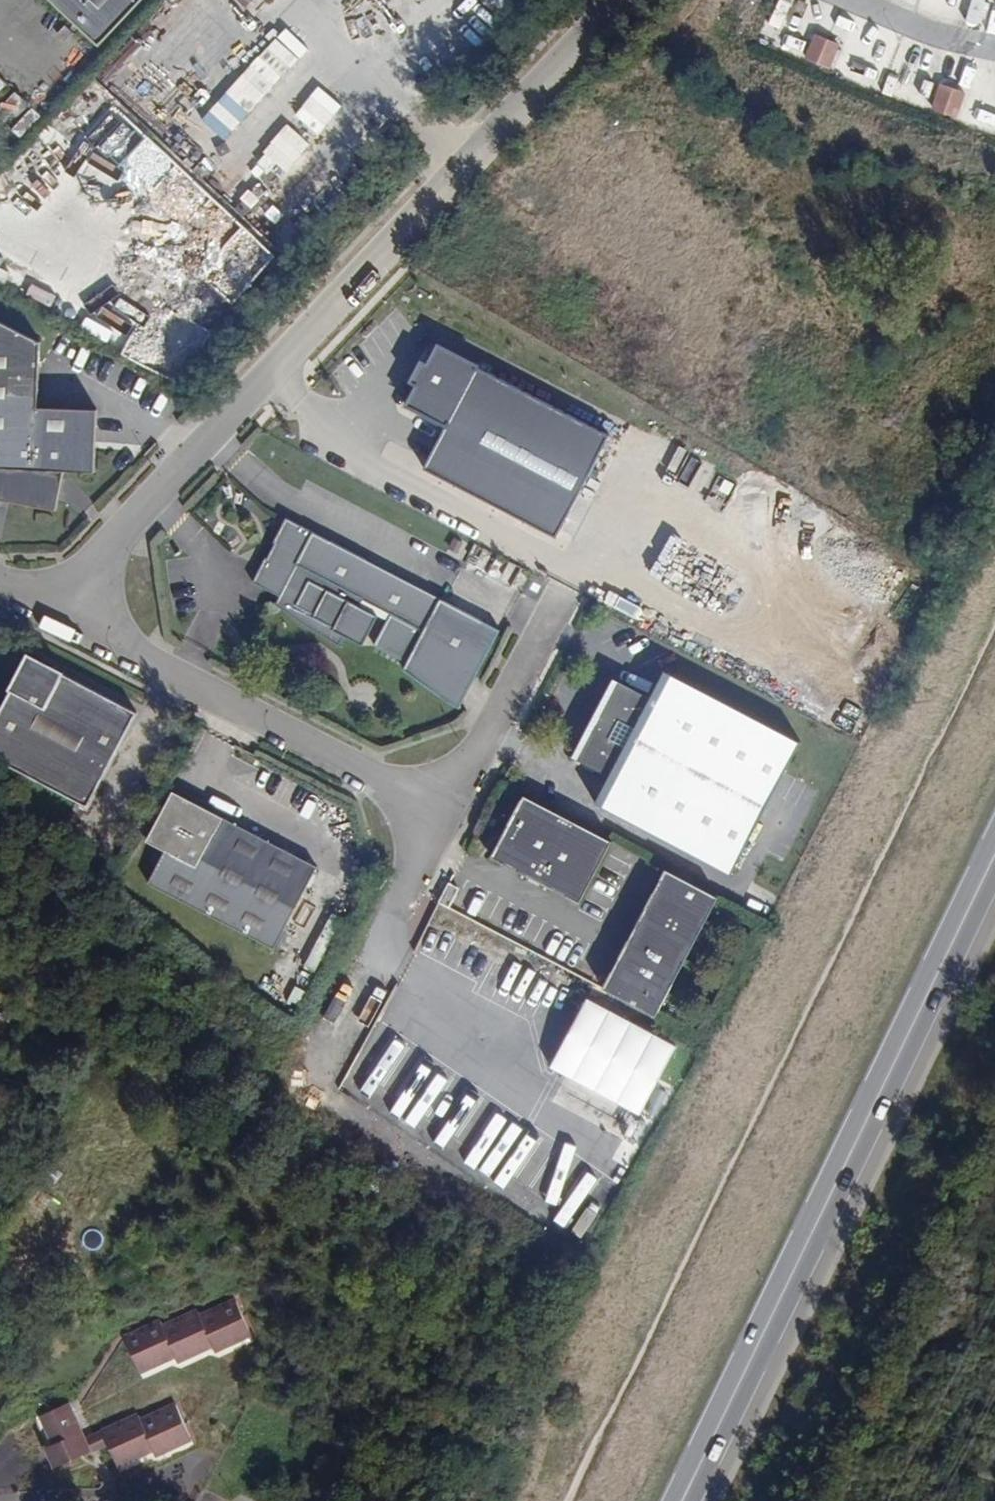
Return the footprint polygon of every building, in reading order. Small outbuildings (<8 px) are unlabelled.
[(103,43),(143,0),(57,0),(103,43)] [(507,16),(521,0),(489,0),(507,16)] [(269,91),(287,45),(260,34),(242,80),(269,91)] [(806,58),(829,68),(834,57),(811,47),(806,58)] [(932,109),(956,117),(960,105),(937,97),(932,109)] [(0,321),(0,498),(60,510),(62,469),(91,470),(93,408),(33,405),(35,340),(0,321)] [(446,428),(476,372),(480,365),(439,343),(428,364),(419,359),(408,381),(415,385),(404,406),(446,428)] [(604,438),(476,372),(446,428),(426,462),(554,533),(604,438)] [(440,595),(286,515),(274,539),(275,540),(267,555),(266,555),(252,579),(279,593),(275,601),(303,621),(340,641),(344,631),(363,640),(378,611),(359,601),(362,596),(389,611),(373,642),(406,659),(402,667),(403,668),(404,669),(405,669),(406,670),(407,671),(407,672),(408,672),(409,673),(410,674),(411,674),(411,675),(412,676),(413,676),(414,677),(415,678),(416,678),(416,679),(417,679),(418,680),(418,681),(419,681),(420,681),(420,682),(421,682),(422,683),(423,684),(423,685),(424,685),(425,685),(425,686),(426,686),(427,687),(428,687),(429,688),(430,689),(431,689),(431,690),(432,690),(433,691),(434,691),(435,692),(435,693),(436,693),(437,694),(438,694),(439,695),(440,695),(441,696),(442,697),(443,698),(444,698),(445,698),(445,699),(446,699),(447,700),(448,700),(449,700),(449,701),(450,702),(451,702),(452,703),(453,703),(454,703),(454,704),(455,704),(456,704),(457,705),(457,706),(458,706),(459,707),(460,707),(461,707),(461,708),(503,628),(440,595)] [(139,709),(65,670),(66,669),(29,649),(10,686),(12,687),(0,706),(0,756),(89,804),(139,709)] [(802,741),(672,673),(658,699),(618,678),(576,757),(617,778),(603,805),(734,874),(802,741)] [(176,789),(175,791),(191,799),(192,797),(176,789)] [(191,799),(175,791),(151,837),(170,846),(151,880),(279,948),(322,866),(192,797),(191,799)] [(614,838),(527,793),(495,854),(582,900),(614,838)] [(721,894),(668,866),(605,985),(658,1013),(721,894)] [(460,886),(451,881),(442,900),(451,905),(460,886)] [(642,1115),(677,1043),(584,998),(549,1070),(642,1115)] [(160,1323),(125,1339),(139,1371),(174,1355),(177,1361),(211,1346),(214,1351),(249,1336),(235,1303),(199,1318),(197,1313),(163,1328),(160,1323)] [(42,1414),(55,1443),(48,1446),(57,1465),(89,1451),(84,1441),(67,1403),(42,1414)] [(102,1432),(103,1433),(95,1437),(98,1444),(106,1440),(107,1443),(117,1465),(152,1449),(154,1454),(190,1438),(176,1405),(140,1421),(138,1416),(102,1432)] [(55,1443),(42,1414),(35,1417),(48,1446),(55,1443)] [(95,1437),(103,1433),(102,1432),(84,1441),(89,1451),(107,1443),(106,1440),(98,1444),(95,1437)]
